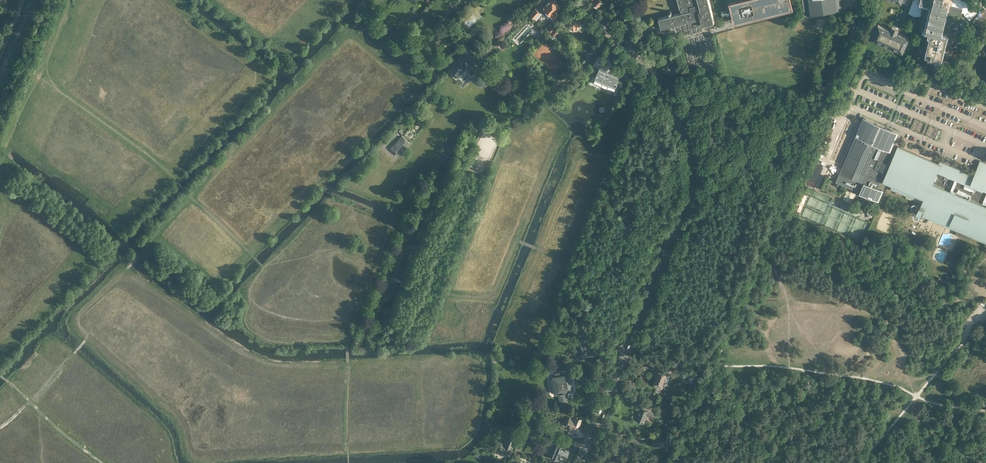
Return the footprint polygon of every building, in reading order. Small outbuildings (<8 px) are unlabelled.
[(545,0),(544,0),(536,8),(535,7),(529,14),(533,18),(540,11),(551,22),(558,15),(555,12),(560,6),(556,2),(556,1),(556,0),(545,0)] [(603,2),(601,0),(591,0),(590,1),(597,8),(603,2)] [(678,8),(681,7),(682,12),(659,18),(661,27),(701,18),(701,17),(703,17),(704,24),(713,21),(708,0),(676,0),(678,8)] [(730,7),(735,23),(793,8),(791,0),(738,0),(729,2),(730,7)] [(804,11),(806,11),(806,15),(842,10),(841,0),(802,0),(804,11)] [(921,0),(919,0),(913,0),(910,11),(916,13),(922,13),(922,8),(929,10),(930,8),(931,8),(925,34),(931,35),(927,54),(931,55),(930,57),(938,58),(938,57),(941,57),(947,35),(940,33),(946,11),(961,15),(961,12),(964,13),(964,15),(969,20),(976,13),(971,9),(972,8),(970,6),(966,5),(966,7),(964,6),(965,2),(961,1),(960,0),(957,0),(921,0)] [(580,22),(574,16),(573,18),(572,17),(569,20),(568,19),(566,21),(564,18),(560,23),(562,25),(562,26),(565,29),(568,25),(573,30),(576,27),(577,28),(579,26),(578,25),(580,22)] [(872,38),(877,41),(878,39),(882,41),(881,42),(883,43),(883,42),(889,45),(889,46),(893,48),(894,46),(898,48),(897,50),(903,52),(903,51),(908,38),(909,39),(909,38),(899,34),(896,33),(898,29),(897,28),(898,26),(894,25),(894,26),(892,26),(890,30),(888,29),(878,24),(878,25),(876,30),(873,29),(871,33),(874,34),(872,38)] [(470,55),(453,73),(457,77),(467,67),(470,70),(474,65),(472,62),(474,59),(470,55)] [(670,64),(663,67),(666,72),(669,70),(670,73),(671,74),(680,70),(680,69),(675,61),(673,62),(675,67),(673,68),(670,64)] [(598,70),(596,75),(597,75),(596,77),(603,80),(602,80),(603,80),(602,83),(608,85),(609,82),(610,83),(617,85),(617,84),(618,84),(620,77),(615,75),(616,74),(612,73),(607,72),(608,71),(604,70),(599,68),(598,70)] [(835,182),(878,200),(882,191),(877,188),(888,164),(885,162),(898,133),(899,133),(864,118),(864,117),(835,182)] [(398,156),(411,143),(407,140),(402,135),(399,139),(399,140),(395,144),(394,144),(390,148),(398,156)] [(884,180),(893,184),(891,189),(923,202),(920,208),(919,207),(916,213),(922,215),(922,214),(957,229),(955,234),(969,240),(971,235),(985,241),(985,163),(981,161),(974,175),(951,165),(949,168),(898,146),(884,180)] [(579,318),(582,311),(568,305),(565,313),(579,318)] [(586,330),(578,333),(580,339),(589,335),(586,330)] [(589,337),(580,341),(583,349),(582,350),(584,357),(592,354),(593,357),(598,355),(589,337)] [(677,373),(654,364),(653,368),(656,370),(654,376),(657,377),(653,386),(660,389),(661,389),(662,388),(662,387),(662,386),(661,386),(664,379),(665,379),(666,378),(666,376),(665,376),(666,374),(675,377),(677,373)] [(573,391),(571,373),(552,376),(555,394),(558,393),(560,404),(569,402),(567,392),(573,391)] [(658,420),(660,415),(649,411),(650,411),(641,407),(636,419),(644,422),(647,415),(658,420)] [(579,426),(582,419),(571,414),(567,425),(575,428),(576,425),(579,426)] [(514,446),(516,439),(506,435),(504,442),(503,441),(498,454),(505,457),(505,456),(507,456),(508,453),(511,453),(514,446)] [(666,444),(667,444),(667,437),(663,437),(663,439),(655,439),(655,440),(653,441),(653,446),(655,445),(655,447),(667,446),(666,444)] [(514,452),(516,452),(520,454),(526,441),(520,439),(514,452)] [(565,448),(556,444),(555,445),(554,444),(553,445),(551,448),(552,448),(553,449),(552,452),(550,451),(548,455),(558,459),(557,460),(561,462),(561,460),(563,461),(565,458),(568,452),(568,451),(568,450),(565,449),(565,448)]
